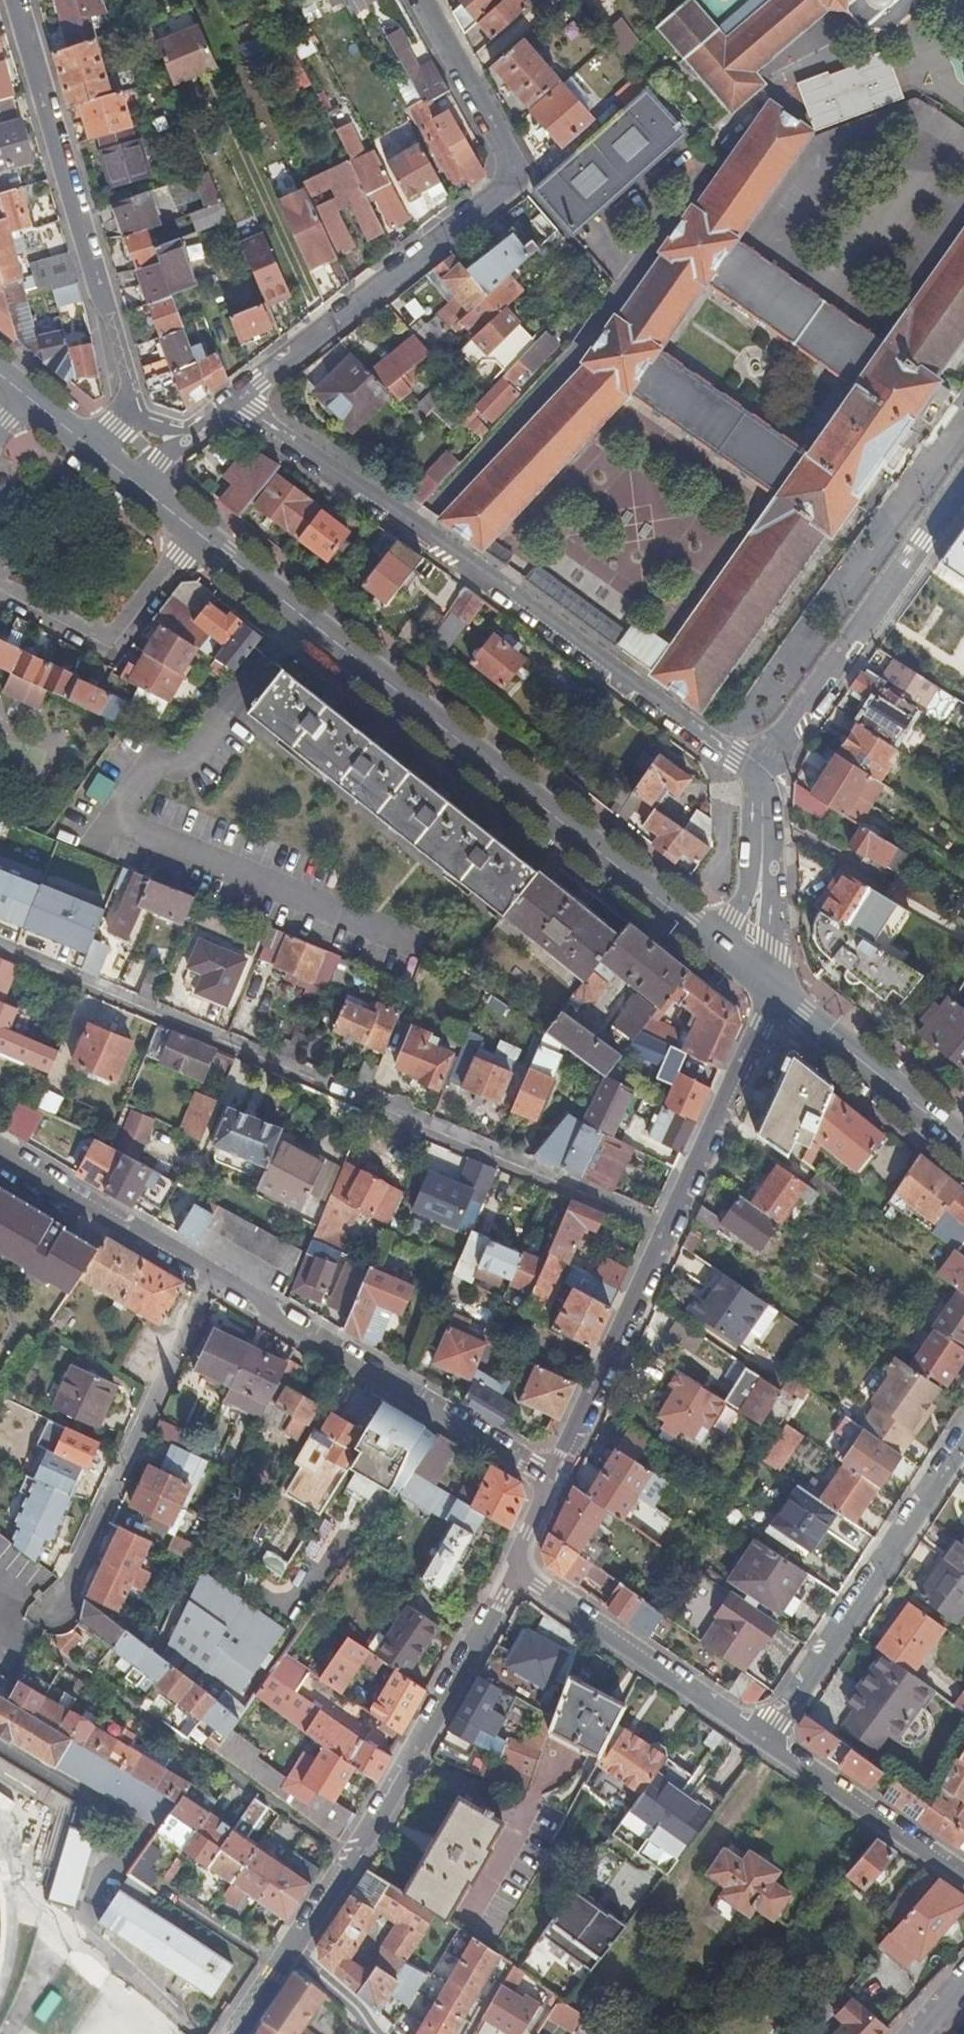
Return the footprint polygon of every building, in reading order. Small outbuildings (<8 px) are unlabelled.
[(65,30),(90,23),(84,0),(58,0),(65,30)] [(108,10),(113,8),(116,17),(127,13),(122,0),(104,0),(108,10)] [(351,16),(368,6),(365,1),(365,0),(343,0),(351,16)] [(454,12),(457,17),(466,32),(479,20),(502,0),(467,0),(454,12)] [(519,0),(502,0),(479,20),(494,38),(527,9),(519,0)] [(660,25),(686,55),(700,43),(716,29),(719,26),(696,0),(688,0),(660,25)] [(725,40),(716,29),(700,43),(686,55),(731,109),(762,83),(752,71),(828,6),(843,8),(861,30),(892,32),(915,13),(915,0),(773,0),(725,40)] [(623,18),(605,34),(609,39),(623,58),(640,42),(623,18)] [(547,19),(534,30),(542,39),(555,28),(547,19)] [(200,25),(199,26),(218,67),(219,67),(200,25)] [(151,26),(135,32),(140,44),(156,39),(151,26)] [(199,26),(158,43),(171,76),(174,85),(218,67),(199,26)] [(310,26),(289,38),(300,59),(316,51),(310,39),(316,37),(310,26)] [(400,28),(385,36),(424,105),(446,92),(449,90),(433,61),(419,69),(407,47),(410,45),(400,28)] [(135,32),(119,37),(123,49),(140,44),(135,32)] [(240,46),(246,61),(247,60),(267,49),(272,46),(266,33),(240,46)] [(95,38),(53,52),(55,60),(58,71),(101,59),(95,38)] [(298,90),(312,83),(300,59),(289,38),(275,45),(298,90)] [(524,38),(493,64),(530,107),(560,81),(524,38)] [(267,49),(247,60),(253,73),(274,63),(267,49)] [(817,131),(908,99),(891,51),(800,83),(817,131)] [(13,96),(5,68),(10,66),(7,58),(2,60),(0,53),(0,100),(13,96)] [(101,59),(58,71),(60,79),(63,88),(106,77),(101,59)] [(647,89),(630,67),(606,89),(623,111),(647,89)] [(563,83),(581,104),(584,101),(581,98),(587,93),(572,75),(563,83)] [(65,97),(68,106),(79,103),(111,94),(106,77),(63,88),(65,97)] [(593,120),(581,104),(563,83),(533,110),(563,145),(593,120)] [(545,180),(534,189),(573,235),(685,134),(647,89),(623,111),(545,180)] [(79,103),(84,121),(127,109),(122,91),(111,94),(79,103)] [(323,91),(317,94),(327,113),(332,110),(323,91)] [(446,92),(424,105),(462,174),(466,181),(469,185),(479,177),(480,170),(454,122),(452,123),(445,112),(437,117),(434,111),(451,100),(446,92)] [(454,187),(466,181),(462,174),(437,130),(420,101),(408,107),(454,187)] [(634,297),(630,295),(584,362),(587,364),(440,518),(482,547),(490,538),(628,393),(771,493),(765,501),(767,511),(673,644),(660,662),(656,669),(652,673),(700,709),(825,532),(830,535),(834,529),(842,528),(858,505),(857,497),(888,453),(911,419),(920,418),(933,399),(935,396),(934,387),(937,382),(938,381),(933,378),(963,334),(963,232),(896,329),(884,332),(879,339),(735,239),(810,132),(770,103),(695,209),(691,207),(661,252),(664,254),(634,297)] [(21,119),(17,107),(0,111),(0,113),(4,125),(21,119)] [(84,121),(90,138),(98,136),(132,127),(133,126),(127,109),(84,121)] [(164,117),(151,121),(156,133),(169,129),(164,117)] [(27,140),(21,119),(4,125),(0,126),(0,170),(33,161),(27,140)] [(350,123),(335,130),(350,159),(367,194),(373,191),(392,227),(407,220),(388,183),(391,182),(375,150),(366,155),(350,123)] [(135,138),(132,127),(98,136),(112,187),(149,176),(138,137),(135,138)] [(419,143),(387,161),(406,198),(425,188),(433,202),(447,194),(419,143)] [(326,171),(344,209),(352,204),(370,239),(385,232),(368,200),(349,160),(326,171)] [(209,169),(195,174),(207,207),(223,202),(210,172),(209,169)] [(326,171),(302,182),(305,188),(310,198),(329,188),(334,197),(315,207),(339,255),(354,247),(337,212),(344,209),(326,171)] [(48,178),(32,183),(34,190),(35,190),(50,186),(48,178)] [(32,183),(20,186),(28,210),(32,209),(30,202),(38,200),(35,190),(34,190),(32,183)] [(2,284),(23,278),(10,233),(32,227),(28,210),(20,186),(0,192),(0,276),(2,284)] [(305,188),(278,202),(309,270),(337,256),(310,198),(305,188)] [(113,202),(125,235),(125,236),(147,229),(160,224),(156,215),(154,209),(158,207),(157,202),(152,204),(147,190),(113,202)] [(207,207),(189,214),(196,231),(230,218),(223,202),(207,207)] [(125,236),(137,268),(137,269),(159,261),(155,247),(147,229),(125,236)] [(263,232),(240,242),(254,276),(264,299),(272,296),(274,301),(290,294),(263,232)] [(513,232),(466,269),(487,293),(511,271),(530,253),(513,232)] [(159,261),(137,269),(149,302),(172,294),(199,284),(183,236),(155,247),(159,261)] [(409,328),(414,334),(428,350),(453,326),(487,293),(466,269),(452,252),(433,268),(456,297),(450,302),(426,325),(420,318),(418,320),(409,328)] [(32,265),(35,275),(39,287),(52,283),(54,289),(78,282),(70,254),(32,265)] [(425,274),(450,302),(456,297),(433,268),(425,274)] [(487,293),(453,326),(459,332),(467,325),(476,334),(501,310),(503,308),(526,287),(511,271),(487,293)] [(23,279),(27,290),(39,287),(35,275),(23,279)] [(18,339),(2,284),(0,276),(0,325),(18,339)] [(23,279),(2,284),(18,339),(44,359),(37,337),(25,290),(27,290),(23,279)] [(54,289),(57,304),(82,297),(78,282),(54,289)] [(172,294),(149,302),(162,335),(183,327),(181,320),(172,294)] [(404,306),(418,320),(420,318),(428,310),(415,297),(404,306)] [(229,316),(239,340),(270,327),(260,304),(229,316)] [(458,350),(473,368),(518,324),(503,308),(501,310),(476,334),(458,350)] [(181,320),(183,327),(186,335),(208,327),(202,312),(181,320)] [(37,337),(44,359),(57,369),(70,380),(74,376),(68,349),(60,317),(53,319),(57,332),(37,337)] [(518,324),(473,368),(475,370),(484,361),(495,362),(506,374),(535,343),(518,324)] [(169,356),(143,365),(147,379),(195,360),(190,345),(186,335),(183,327),(162,335),(169,356)] [(369,371),(390,392),(398,400),(411,390),(409,387),(413,384),(416,377),(413,373),(418,369),(414,364),(430,352),(428,350),(414,334),(369,371)] [(557,345),(544,334),(535,343),(506,374),(466,414),(470,418),(480,409),(491,420),(517,393),(509,385),(526,367),(531,372),(557,345)] [(68,349),(74,376),(99,371),(91,335),(81,338),(83,346),(68,349)] [(200,341),(190,345),(195,360),(207,393),(228,377),(217,350),(206,356),(200,341)] [(317,392),(352,429),(390,392),(369,371),(354,355),(317,392)] [(195,360),(147,379),(149,386),(150,392),(179,382),(188,408),(207,393),(195,360)] [(935,396),(933,399),(939,404),(949,391),(937,382),(934,387),(935,396)] [(433,388),(410,411),(418,420),(431,407),(433,407),(442,398),(433,388)] [(480,424),(474,430),(481,438),(488,431),(480,424)] [(692,517),(593,443),(573,469),(654,529),(653,530),(672,544),(692,517)] [(403,492),(420,504),(459,461),(447,450),(426,473),(424,471),(403,492)] [(235,481),(220,499),(239,515),(281,466),(260,454),(250,465),(248,464),(235,481)] [(228,476),(235,481),(248,464),(241,459),(242,457),(240,456),(225,476),(227,477),(228,476)] [(256,504),(299,536),(320,509),(322,506),(277,475),(256,504)] [(201,485),(211,493),(218,485),(208,477),(201,485)] [(299,536),(299,537),(327,558),(348,531),(320,509),(299,536)] [(559,556),(637,604),(654,579),(575,530),(559,556)] [(511,553),(490,538),(482,547),(504,563),(511,553)] [(386,602),(422,556),(397,539),(362,583),(386,602)] [(525,578),(527,580),(549,596),(610,641),(614,645),(625,629),(536,563),(525,578)] [(430,606),(443,615),(464,586),(434,565),(425,578),(441,590),(430,606)] [(154,619),(165,626),(196,646),(199,649),(210,635),(218,641),(225,646),(226,647),(247,620),(233,609),(226,618),(206,603),(213,594),(197,582),(181,583),(154,619)] [(464,586),(443,615),(461,628),(482,599),(464,586)] [(8,670),(18,649),(31,624),(18,617),(5,643),(0,640),(0,666),(8,670)] [(458,628),(442,617),(426,641),(441,652),(458,628)] [(638,619),(621,644),(656,669),(660,662),(673,644),(638,619)] [(215,659),(229,668),(235,672),(264,634),(254,626),(247,620),(226,647),(225,646),(215,659)] [(141,651),(146,654),(179,673),(185,663),(196,646),(165,626),(154,642),(148,639),(141,651)] [(520,647),(515,643),(511,649),(502,641),(492,634),(470,662),(502,687),(523,659),(516,653),(520,647)] [(507,634),(502,641),(511,649),(515,643),(516,642),(507,634)] [(199,649),(208,655),(218,641),(210,635),(199,649)] [(8,670),(11,671),(38,684),(49,663),(18,649),(8,670)] [(131,681),(140,686),(166,700),(188,711),(190,707),(171,697),(183,675),(179,673),(146,654),(131,681)] [(938,684),(895,656),(879,681),(916,706),(921,709),(938,684)] [(224,677),(229,668),(215,659),(210,668),(224,677)] [(38,684),(47,689),(69,699),(79,678),(49,663),(38,684)] [(185,663),(179,673),(183,675),(189,665),(185,663)] [(249,713),(501,913),(536,870),(282,670),(249,713)] [(916,706),(879,681),(861,670),(850,684),(873,700),(860,721),(892,742),(916,706)] [(37,710),(47,689),(38,684),(11,671),(1,692),(37,710)] [(139,707),(79,678),(69,699),(113,720),(123,725),(129,728),(139,707)] [(159,715),(166,700),(140,686),(132,701),(159,715)] [(885,760),(896,745),(892,742),(860,721),(839,752),(879,778),(889,763),(885,760)] [(804,758),(821,769),(828,758),(810,744),(804,758)] [(636,763),(646,770),(654,757),(645,750),(636,763)] [(871,801),(884,781),(879,778),(839,752),(837,751),(825,771),(871,801)] [(631,791),(648,804),(663,783),(679,794),(690,777),(657,753),(654,757),(646,770),(631,791)] [(858,820),(871,801),(825,771),(813,790),(813,791),(832,803),(858,820)] [(122,786),(106,776),(93,797),(110,807),(122,786)] [(813,791),(813,790),(795,778),(793,801),(800,802),(823,816),(832,803),(813,791)] [(612,807),(617,811),(631,792),(624,786),(615,798),(617,799),(612,807)] [(641,808),(650,813),(654,808),(648,804),(631,792),(617,811),(631,820),(641,808)] [(657,836),(651,843),(663,853),(681,827),(674,822),(654,808),(650,813),(642,825),(657,836)] [(689,818),(683,828),(709,846),(709,838),(710,817),(696,808),(689,818)] [(674,822),(681,827),(683,828),(689,818),(680,813),(674,822)] [(867,852),(897,870),(898,870),(909,852),(863,823),(849,843),(866,854),(867,852)] [(663,853),(674,861),(681,852),(697,863),(709,846),(683,828),(681,827),(663,853)] [(909,852),(898,870),(906,875),(917,858),(909,852)] [(144,905),(184,922),(195,896),(152,878),(150,883),(133,876),(135,871),(123,867),(116,884),(128,888),(110,931),(128,939),(144,905)] [(0,869),(0,918),(24,928),(40,886),(0,869)] [(536,870),(501,913),(584,979),(619,936),(536,870)] [(879,891),(845,870),(822,907),(820,909),(855,930),(879,891)] [(105,911),(40,886),(24,928),(87,953),(93,939),(105,911)] [(897,981),(893,978),(905,961),(855,930),(820,909),(819,913),(817,918),(816,927),(817,937),(819,942),(821,946),(825,951),(829,954),(833,957),(842,945),(856,955),(846,969),(846,975),(847,978),(851,980),(854,981),(857,980),(859,979),(884,997),(897,981)] [(584,979),(570,998),(574,1001),(578,997),(583,1000),(595,998),(616,970),(660,1005),(688,970),(663,950),(629,923),(619,936),(584,979)] [(262,944),(264,946),(270,948),(278,930),(269,926),(262,944)] [(264,946),(259,957),(290,971),(287,979),(310,989),(308,994),(323,1000),(331,981),(342,956),(278,930),(270,948),(264,946)] [(87,953),(80,969),(80,970),(95,976),(100,972),(110,946),(93,939),(87,953)] [(244,959),(199,939),(182,978),(191,983),(189,988),(225,1005),(244,959)] [(342,956),(331,981),(344,987),(355,961),(342,956)] [(963,983),(963,960),(960,958),(947,980),(961,989),(963,983)] [(897,981),(910,965),(905,961),(893,978),(897,981)] [(149,966),(139,994),(154,1000),(166,973),(149,966)] [(640,1030),(673,1045),(674,1045),(681,1030),(658,1019),(674,998),(694,1013),(696,1019),(693,1025),(687,1023),(685,1028),(690,1031),(682,1049),(720,1067),(735,1035),(740,1024),(736,1008),(713,989),(693,973),(688,970),(660,1005),(657,1009),(640,1030)] [(609,1035),(626,1048),(640,1030),(657,1009),(638,994),(609,1031),(609,1035)] [(332,1028),(383,1051),(399,1011),(375,1001),(371,1011),(364,1008),(366,1002),(347,995),(332,1028)] [(948,997),(940,1007),(934,1002),(922,1017),(928,1022),(921,1031),(963,1065),(963,1010),(948,997)] [(544,1031),(558,1041),(605,1075),(606,1074),(620,1055),(560,1011),(544,1031)] [(72,1062),(131,1087),(145,1054),(159,1024),(137,1015),(127,1040),(90,1024),(72,1062)] [(50,1070),(57,1051),(8,1030),(10,1025),(0,1021),(0,1050),(50,1070)] [(159,1024),(145,1054),(201,1078),(214,1047),(159,1024)] [(421,1082),(438,1089),(453,1053),(435,1046),(438,1037),(412,1026),(397,1065),(423,1076),(421,1082)] [(626,1048),(623,1052),(661,1069),(673,1045),(640,1030),(626,1048)] [(538,1044),(554,1051),(558,1041),(544,1031),(543,1031),(538,1044)] [(459,1056),(449,1081),(499,1102),(511,1072),(499,1067),(503,1058),(487,1052),(484,1060),(475,1056),(480,1046),(477,1036),(469,1033),(459,1056)] [(559,1053),(554,1051),(538,1044),(524,1081),(512,1109),(536,1119),(553,1078),(550,1077),(559,1053)] [(814,1133),(830,1091),(833,1084),(792,1052),(777,1086),(756,1131),(786,1154),(795,1136),(811,1143),(814,1133)] [(453,1053),(438,1089),(444,1091),(449,1081),(459,1056),(453,1053)] [(654,1087),(649,1097),(663,1105),(695,1121),(707,1096),(711,1088),(670,1066),(665,1078),(673,1083),(668,1094),(654,1087)] [(583,1120),(612,1135),(634,1089),(606,1074),(605,1075),(583,1120)] [(35,1107),(42,1111),(52,1116),(60,1093),(44,1085),(35,1107)] [(830,1091),(814,1133),(860,1170),(886,1137),(861,1116),(830,1091)] [(209,1118),(215,1102),(194,1094),(178,1131),(200,1142),(209,1120),(209,1118)] [(1,1127),(20,1138),(22,1133),(28,1136),(42,1111),(35,1107),(17,1098),(1,1127)] [(654,1139),(681,1152),(692,1129),(695,1121),(663,1105),(651,1131),(654,1139)] [(212,1144),(266,1166),(268,1161),(279,1137),(282,1128),(227,1106),(212,1144)] [(123,1135),(148,1144),(157,1119),(132,1110),(123,1135)] [(536,1158),(560,1169),(583,1120),(572,1116),(536,1158)] [(583,1120),(560,1169),(591,1181),(612,1136),(612,1135),(583,1120)] [(591,1181),(603,1186),(624,1142),(612,1136),(591,1181)] [(306,1152),(279,1137),(268,1161),(271,1163),(260,1186),(301,1206),(307,1195),(325,1159),(307,1149),(306,1152)] [(96,1138),(79,1172),(105,1188),(123,1152),(107,1144),(96,1138)] [(105,1188),(129,1202),(147,1166),(123,1152),(105,1188)] [(895,1189),(911,1201),(934,1218),(943,1206),(960,1185),(944,1173),(919,1153),(895,1189)] [(496,1169),(468,1157),(458,1183),(428,1171),(413,1208),(456,1226),(457,1223),(471,1230),(482,1203),(496,1169)] [(307,1195),(326,1205),(341,1168),(325,1159),(307,1195)] [(344,1161),(341,1168),(326,1205),(317,1226),(313,1239),(342,1251),(360,1213),(362,1209),(372,1214),(389,1222),(397,1206),(403,1192),(386,1183),(344,1161)] [(807,1203),(816,1190),(807,1184),(778,1163),(763,1184),(754,1179),(743,1196),(780,1221),(796,1196),(807,1203)] [(857,1202),(818,1169),(807,1184),(816,1190),(854,1217),(857,1202)] [(139,1196),(162,1209),(178,1182),(158,1172),(154,1180),(145,1184),(139,1196)] [(173,1216),(189,1188),(178,1182),(162,1209),(173,1216)] [(944,1206),(963,1222),(963,1189),(960,1185),(943,1206),(944,1206)] [(0,1237),(23,1201),(0,1187),(0,1237)] [(903,1211),(911,1201),(895,1189),(887,1201),(903,1211)] [(695,1217),(715,1231),(720,1223),(760,1250),(780,1221),(743,1196),(740,1193),(723,1219),(701,1203),(695,1217)] [(200,1195),(178,1231),(197,1242),(207,1225),(219,1204),(200,1195)] [(548,1252),(567,1262),(583,1230),(584,1225),(589,1227),(596,1231),(605,1213),(571,1199),(548,1252)] [(26,1266),(29,1260),(31,1261),(38,1249),(49,1255),(42,1268),(46,1270),(43,1276),(71,1292),(80,1278),(99,1249),(65,1229),(66,1227),(53,1220),(53,1219),(23,1201),(0,1237),(0,1238),(0,1251),(26,1266)] [(207,1225),(292,1276),(302,1250),(219,1204),(207,1225)] [(944,1206),(940,1211),(963,1231),(963,1222),(944,1206)] [(962,1240),(963,1242),(963,1241),(963,1231),(940,1211),(934,1218),(962,1240)] [(453,1274),(465,1280),(472,1266),(476,1267),(474,1274),(499,1285),(503,1276),(511,1280),(523,1251),(471,1230),(453,1274)] [(159,1325),(185,1282),(154,1264),(107,1236),(99,1249),(80,1278),(116,1299),(113,1304),(122,1310),(125,1305),(159,1325)] [(322,1303),(343,1252),(342,1251),(313,1239),(292,1289),(322,1303)] [(958,1250),(957,1249),(939,1274),(959,1288),(963,1291),(963,1254),(958,1250)] [(511,1280),(510,1283),(522,1288),(519,1295),(517,1294),(513,1303),(525,1309),(545,1260),(523,1251),(511,1280)] [(525,1309),(529,1312),(553,1325),(573,1287),(612,1306),(619,1290),(585,1272),(567,1262),(548,1252),(545,1260),(525,1309)] [(328,1305),(349,1314),(361,1286),(368,1270),(370,1264),(350,1255),(328,1305)] [(590,1260),(585,1272),(619,1290),(628,1269),(604,1256),(600,1264),(590,1260)] [(349,1314),(343,1329),(361,1340),(375,1348),(394,1301),(405,1306),(414,1285),(407,1281),(409,1277),(402,1274),(400,1278),(373,1266),(370,1270),(368,1270),(361,1286),(349,1314)] [(722,1271),(711,1288),(705,1297),(700,1294),(697,1292),(687,1306),(748,1348),(776,1308),(722,1271)] [(456,1303),(465,1280),(453,1274),(451,1279),(443,1297),(456,1303)] [(705,1297),(711,1288),(707,1285),(700,1294),(705,1297)] [(573,1287),(553,1325),(593,1346),(612,1306),(573,1287)] [(933,1326),(936,1328),(962,1345),(963,1342),(963,1291),(959,1288),(933,1326)] [(838,1315),(847,1300),(840,1295),(829,1309),(838,1315)] [(432,1362),(470,1378),(485,1343),(494,1345),(503,1326),(488,1319),(482,1335),(466,1328),(469,1321),(453,1313),(432,1362)] [(694,1352),(705,1336),(691,1325),(678,1317),(666,1333),(694,1352)] [(194,1369),(213,1378),(232,1337),(213,1328),(194,1369)] [(912,1365),(926,1375),(928,1371),(946,1384),(963,1357),(963,1346),(962,1345),(936,1328),(912,1365)] [(213,1378),(231,1386),(250,1346),(232,1337),(213,1378)] [(485,1414),(506,1426),(517,1407),(501,1396),(510,1381),(504,1377),(501,1382),(483,1371),(494,1345),(485,1343),(470,1378),(476,1381),(463,1400),(485,1414)] [(225,1398),(244,1406),(268,1355),(250,1346),(231,1386),(225,1398)] [(876,1400),(861,1423),(901,1451),(917,1428),(911,1425),(939,1384),(926,1375),(912,1365),(894,1353),(884,1365),(888,1373),(871,1397),(876,1400)] [(244,1406),(263,1414),(287,1363),(268,1355),(244,1406)] [(735,1382),(725,1398),(761,1421),(782,1388),(736,1356),(724,1374),(735,1382)] [(98,1427),(107,1407),(104,1405),(114,1382),(73,1363),(54,1407),(98,1427)] [(301,1370),(287,1363),(263,1414),(246,1450),(254,1454),(278,1407),(294,1416),(285,1431),(299,1439),(319,1405),(290,1388),(301,1370)] [(547,1427),(556,1431),(577,1382),(535,1364),(519,1401),(552,1415),(547,1427)] [(676,1369),(667,1383),(673,1386),(665,1399),(657,1412),(660,1414),(655,1422),(676,1434),(680,1427),(692,1435),(700,1422),(708,1426),(724,1398),(676,1369)] [(800,1381),(790,1374),(782,1388),(786,1391),(790,1394),(792,1391),(800,1381)] [(104,1405),(107,1407),(117,1384),(114,1382),(104,1405)] [(673,1386),(667,1383),(659,1396),(665,1399),(673,1386)] [(607,1408),(619,1418),(626,1405),(612,1398),(607,1408)] [(364,1431),(356,1445),(361,1448),(390,1403),(383,1399),(364,1431)] [(361,1448),(350,1465),(359,1470),(350,1486),(372,1498),(382,1483),(398,1492),(403,1484),(413,1471),(428,1449),(440,1433),(418,1420),(390,1403),(361,1448)] [(343,1467),(355,1447),(356,1445),(364,1431),(332,1413),(321,1432),(338,1442),(329,1459),(343,1467)] [(832,1452),(844,1461),(878,1484),(901,1451),(861,1423),(860,1422),(858,1425),(842,1413),(832,1427),(844,1435),(832,1452)] [(152,1434),(180,1447),(187,1432),(159,1419),(152,1434)] [(67,1426),(54,1420),(49,1432),(61,1438),(67,1426)] [(777,1468),(802,1432),(785,1421),(760,1457),(777,1468)] [(627,1424),(614,1445),(632,1457),(643,1438),(627,1424)] [(87,1467),(99,1441),(67,1426),(61,1438),(49,1432),(42,1446),(87,1467)] [(180,1447),(198,1456),(205,1441),(187,1432),(180,1447)] [(413,1471),(431,1481),(453,1441),(440,1433),(428,1449),(413,1471)] [(653,1505),(669,1480),(632,1457),(614,1445),(600,1469),(637,1494),(653,1505)] [(878,1484),(844,1461),(820,1497),(838,1509),(854,1519),(878,1484)] [(199,1481),(225,1493),(234,1475),(208,1463),(199,1481)] [(453,1494),(456,1496),(459,1497),(487,1513),(512,1527),(526,1495),(521,1481),(492,1464),(475,1498),(457,1487),(453,1494)] [(141,1484),(186,1506),(188,1502),(183,1500),(190,1484),(150,1465),(141,1484)] [(607,1507),(622,1517),(637,1494),(600,1469),(586,1492),(607,1507)] [(448,1511),(456,1496),(453,1494),(431,1481),(413,1471),(403,1484),(448,1511)] [(12,1541),(39,1562),(49,1538),(54,1540),(73,1496),(40,1480),(12,1541)] [(798,1482),(770,1523),(798,1541),(810,1549),(838,1509),(820,1497),(798,1482)] [(550,1532),(576,1550),(597,1565),(610,1545),(597,1536),(605,1524),(598,1519),(607,1507),(586,1492),(573,1483),(562,1506),(550,1532)] [(184,1510),(186,1506),(141,1484),(131,1504),(149,1513),(144,1523),(166,1533),(179,1507),(184,1510)] [(441,1590),(452,1572),(458,1562),(462,1565),(473,1547),(468,1545),(487,1513),(459,1497),(448,1517),(453,1520),(420,1577),(441,1590)] [(199,1522),(209,1527),(213,1518),(203,1513),(199,1522)] [(798,1541),(770,1523),(767,1528),(794,1547),(798,1541)] [(138,1567),(150,1541),(120,1526),(88,1595),(118,1609),(129,1584),(136,1587),(138,1583),(132,1579),(136,1571),(142,1575),(145,1570),(138,1567)] [(547,1563),(561,1573),(576,1550),(550,1532),(550,1531),(542,1548),(547,1563)] [(167,1548),(193,1561),(200,1546),(173,1535),(167,1548)] [(789,1595),(805,1569),(775,1550),(755,1536),(739,1562),(789,1595)] [(957,1538),(945,1556),(963,1569),(963,1543),(957,1538)] [(597,1565),(576,1550),(561,1573),(576,1583),(577,1585),(584,1575),(600,1586),(609,1574),(597,1565)] [(925,1571),(931,1575),(945,1556),(940,1552),(925,1571)] [(269,1556),(263,1565),(280,1576),(291,1558),(283,1553),(277,1561),(269,1556)] [(931,1575),(919,1591),(956,1618),(963,1607),(963,1569),(945,1556),(931,1575)] [(457,1574),(462,1565),(458,1562),(452,1572),(457,1574)] [(789,1595),(739,1562),(729,1577),(779,1610),(789,1595)] [(207,1672),(209,1668),(242,1691),(286,1629),(202,1572),(167,1644),(169,1645),(205,1670),(207,1672)] [(720,1607),(730,1592),(702,1573),(692,1587),(720,1607)] [(622,1584),(614,1578),(610,1583),(614,1586),(603,1602),(607,1605),(620,1585),(622,1584)] [(648,1632),(662,1612),(622,1584),(620,1585),(607,1605),(626,1619),(627,1618),(648,1632)] [(672,1617),(700,1638),(720,1607),(692,1587),(672,1617)] [(776,1623),(730,1592),(720,1607),(766,1638),(776,1623)] [(81,1602),(82,1612),(94,1622),(88,1630),(111,1647),(125,1628),(84,1597),(81,1602)] [(945,1625),(910,1599),(876,1645),(882,1649),(911,1670),(945,1625)] [(378,1625),(364,1647),(369,1651),(375,1642),(386,1648),(411,1606),(409,1605),(390,1632),(378,1625)] [(369,1651),(383,1660),(396,1668),(404,1674),(438,1625),(411,1606),(386,1648),(375,1642),(369,1651)] [(766,1638),(720,1607),(700,1638),(745,1669),(766,1638)] [(527,1629),(515,1651),(498,1642),(480,1674),(545,1711),(556,1717),(571,1676),(585,1638),(546,1612),(534,1633),(527,1629)] [(123,1656),(134,1664),(148,1646),(125,1628),(111,1647),(123,1656)] [(61,1650),(67,1655),(82,1636),(73,1629),(65,1634),(56,1635),(61,1650)] [(315,1674),(341,1691),(361,1661),(376,1670),(383,1660),(369,1651),(364,1647),(348,1636),(323,1672),(319,1669),(315,1674)] [(205,1670),(169,1645),(161,1657),(170,1663),(192,1681),(196,1683),(205,1670)] [(127,1673),(125,1676),(133,1682),(142,1670),(157,1682),(170,1663),(161,1657),(148,1646),(134,1664),(127,1673)] [(911,1670),(882,1649),(858,1682),(862,1685),(849,1704),(853,1707),(841,1723),(875,1747),(886,1731),(894,1736),(931,1684),(911,1670)] [(299,1726),(324,1744),(356,1765),(377,1778),(379,1780),(392,1756),(365,1740),(340,1724),(295,1691),(310,1670),(284,1652),(255,1692),(299,1726)] [(39,1660),(32,1655),(24,1670),(31,1674),(39,1660)] [(134,1664),(123,1656),(116,1665),(127,1673),(134,1664)] [(157,1682),(140,1704),(147,1709),(163,1687),(179,1699),(192,1681),(170,1663),(157,1682)] [(51,1685),(48,1690),(54,1694),(68,1671),(62,1667),(51,1685)] [(396,1668),(371,1711),(384,1720),(402,1732),(426,1689),(404,1674),(396,1668)] [(767,1687),(746,1672),(732,1689),(746,1699),(760,1696),(767,1687)] [(451,1729),(473,1742),(482,1726),(498,1735),(519,1698),(480,1675),(465,1703),(451,1729)] [(9,1699),(16,1685),(0,1676),(0,1694),(9,1699)] [(550,1735),(596,1760),(616,1721),(625,1704),(571,1676),(556,1717),(550,1735)] [(640,1676),(635,1684),(642,1689),(646,1681),(640,1676)] [(16,1685),(9,1699),(34,1714),(45,1695),(48,1690),(51,1685),(40,1679),(34,1689),(19,1680),(16,1685)] [(179,1699),(175,1704),(191,1716),(198,1721),(202,1716),(214,1698),(196,1683),(192,1681),(179,1699)] [(862,1685),(858,1682),(845,1701),(849,1704),(862,1685)] [(936,1688),(931,1684),(894,1736),(899,1740),(902,1735),(908,1738),(913,1738),(918,1737),(921,1735),(924,1732),(927,1727),(928,1722),(928,1718),(927,1715),(924,1710),(922,1708),(936,1688)] [(954,1701),(963,1708),(963,1688),(954,1701)] [(226,1689),(218,1700),(225,1705),(237,1717),(247,1704),(226,1689)] [(163,1825),(173,1812),(180,1801),(156,1786),(131,1772),(108,1758),(82,1743),(58,1728),(34,1714),(9,1699),(0,1694),(0,1731),(11,1738),(13,1736),(163,1825)] [(45,1695),(34,1714),(58,1728),(69,1709),(76,1698),(69,1694),(62,1706),(45,1695)] [(214,1698),(202,1716),(218,1728),(206,1744),(214,1750),(229,1728),(237,1717),(225,1705),(218,1700),(214,1698)] [(359,1717),(365,1707),(351,1698),(345,1708),(359,1717)] [(58,1728),(82,1743),(93,1724),(69,1709),(58,1728)] [(82,1743),(108,1758),(118,1739),(132,1715),(127,1711),(112,1736),(93,1724),(82,1743)] [(556,1717),(545,1711),(533,1744),(545,1748),(550,1735),(556,1717)] [(870,1784),(882,1768),(805,1713),(799,1723),(803,1738),(828,1755),(857,1775),(870,1784)] [(132,1715),(118,1739),(123,1742),(136,1717),(132,1715)] [(184,1725),(186,1729),(190,1732),(198,1721),(191,1716),(184,1725)] [(380,1728),(398,1740),(402,1732),(384,1720),(380,1728)] [(596,1760),(585,1782),(600,1793),(610,1800),(625,1810),(638,1791),(642,1793),(666,1758),(668,1757),(649,1744),(633,1733),(624,1745),(618,1741),(627,1729),(616,1721),(596,1760)] [(502,1754),(507,1739),(498,1735),(482,1726),(473,1742),(502,1754)] [(229,1728),(214,1750),(238,1768),(245,1773),(250,1766),(256,1758),(261,1751),(229,1728)] [(624,1745),(633,1733),(627,1729),(618,1741),(624,1745)] [(443,1743),(435,1756),(529,1792),(545,1748),(533,1744),(509,1735),(507,1739),(502,1754),(509,1756),(504,1771),(485,1764),(486,1759),(443,1743)] [(725,1735),(719,1744),(728,1750),(734,1741),(725,1735)] [(118,1739),(108,1758),(131,1772),(142,1753),(123,1742),(118,1739)] [(131,1772),(156,1786),(166,1768),(172,1758),(148,1743),(142,1753),(131,1772)] [(660,1743),(649,1744),(668,1757),(667,1748),(660,1743)] [(287,1780),(277,1795),(287,1803),(339,1840),(356,1815),(335,1802),(356,1765),(324,1744),(316,1757),(305,1750),(287,1780)] [(963,1797),(963,1744),(931,1803),(963,1827),(963,1797)] [(263,1785),(277,1795),(287,1780),(256,1758),(250,1766),(245,1773),(263,1785)] [(642,1793),(614,1832),(640,1851),(683,1792),(662,1778),(673,1763),(666,1758),(642,1793)] [(662,1778),(683,1792),(695,1776),(674,1761),(673,1763),(662,1778)] [(156,1786),(180,1801),(192,1783),(166,1768),(156,1786)] [(894,1776),(882,1768),(870,1784),(882,1792),(894,1776)] [(210,1796),(216,1801),(230,1779),(224,1776),(210,1796)] [(695,1776),(683,1792),(711,1813),(724,1796),(695,1776)] [(914,1791),(894,1776),(882,1792),(904,1807),(917,1815),(928,1801),(914,1791)] [(173,1812),(197,1828),(209,1810),(212,1805),(209,1803),(206,1808),(195,1801),(202,1789),(192,1783),(180,1801),(173,1812)] [(683,1792),(640,1851),(667,1871),(711,1813),(683,1792)] [(600,1793),(598,1795),(609,1802),(610,1800),(600,1793)] [(460,1797),(405,1891),(438,1913),(447,1919),(470,1880),(474,1882),(494,1849),(490,1846),(504,1822),(492,1814),(494,1810),(485,1805),(479,1807),(472,1803),(475,1798),(468,1794),(465,1799),(460,1797)] [(724,1796),(711,1813),(713,1814),(726,1797),(724,1796)] [(221,1846),(246,1863),(259,1844),(248,1837),(269,1806),(255,1797),(240,1819),(234,1828),(221,1846)] [(963,1832),(963,1827),(931,1803),(928,1801),(917,1815),(956,1842),(961,1836),(963,1832)] [(209,1810),(197,1828),(221,1846),(234,1828),(209,1810)] [(177,1850),(181,1852),(184,1847),(197,1828),(173,1812),(163,1825),(160,1830),(181,1845),(177,1850)] [(711,1813),(667,1871),(669,1872),(713,1814),(711,1813)] [(92,1828),(65,1822),(49,1899),(76,1905),(92,1828)] [(197,1828),(184,1847),(205,1862),(202,1867),(205,1869),(209,1864),(221,1846),(197,1828)] [(246,1863),(273,1881),(285,1862),(270,1852),(275,1843),(264,1836),(262,1839),(259,1844),(246,1863)] [(877,1839),(848,1874),(866,1887),(874,1877),(884,1865),(895,1851),(877,1839)] [(129,1873),(131,1874),(140,1881),(161,1852),(150,1844),(129,1873)] [(221,1846),(209,1864),(230,1879),(227,1883),(230,1886),(234,1881),(246,1863),(221,1846)] [(294,1849),(285,1862),(297,1870),(306,1858),(294,1849)] [(744,1863),(726,1850),(710,1873),(728,1886),(722,1895),(749,1913),(755,1905),(773,1918),(789,1895),(772,1882),(778,1873),(775,1871),(775,1865),(773,1861),(771,1858),(767,1855),(763,1854),(759,1853),(756,1854),(753,1855),(751,1854),(744,1863)] [(177,1857),(162,1878),(169,1882),(183,1861),(177,1857)] [(273,1881),(300,1900),(321,1868),(306,1858),(297,1870),(285,1862),(273,1881)] [(234,1881),(260,1899),(273,1881),(246,1863),(234,1881)] [(892,1871),(884,1865),(874,1877),(882,1883),(892,1871)] [(202,1867),(184,1892),(188,1894),(205,1869),(202,1867)] [(322,1958),(360,1992),(371,1973),(350,1957),(353,1953),(352,1952),(357,1945),(353,1941),(373,1909),(397,1925),(395,1928),(418,1944),(438,1913),(405,1891),(367,1867),(349,1896),(350,1896),(320,1943),(322,1958)] [(925,1871),(886,1916),(898,1927),(939,1881),(925,1871)] [(150,1907),(158,1894),(154,1890),(140,1881),(131,1874),(101,1919),(215,1995),(236,1964),(150,1907)] [(260,1899),(288,1919),(300,1900),(273,1881),(260,1899)] [(898,1927),(927,1952),(963,1908),(963,1897),(939,1881),(898,1927)] [(212,1884),(200,1903),(213,1911),(225,1893),(212,1884)] [(576,1885),(542,1933),(567,1952),(592,1970),(628,1923),(602,1904),(576,1885)] [(921,1958),(927,1952),(898,1927),(892,1934),(921,1958)] [(395,1928),(383,1947),(405,1963),(406,1961),(407,1961),(418,1944),(395,1928)] [(413,2033),(454,2033),(501,1954),(475,1937),(465,1954),(461,1951),(455,1962),(459,1965),(441,1996),(437,1994),(430,2005),(434,2007),(418,2033),(414,2031),(413,2033)] [(395,1977),(396,1976),(405,1963),(383,1947),(380,1967),(395,1977)] [(527,1972),(541,1982),(544,1984),(556,1968),(530,1950),(519,1966),(527,1972)] [(53,1992),(79,2011),(103,1976),(78,1958),(53,1992)] [(396,1976),(403,1981),(414,1964),(407,1961),(406,1961),(405,1963),(396,1976)] [(414,1964),(403,1981),(418,1991),(419,1991),(431,1972),(431,1971),(414,1964)] [(513,1993),(527,1972),(519,1966),(516,1964),(503,1986),(487,2015),(475,2033),(495,2033),(501,2024),(515,2033),(520,2033),(525,2027),(531,2019),(537,2023),(546,2008),(527,1996),(524,2000),(513,1993)] [(418,1991),(403,1981),(396,1976),(395,1977),(380,1967),(377,1965),(371,1973),(360,1992),(373,2004),(379,2009),(388,1994),(393,1997),(408,2007),(418,1991)] [(440,1976),(433,1973),(431,1972),(419,1991),(428,1996),(440,1976)] [(614,1992),(589,1973),(573,1994),(598,2013),(614,1992)] [(266,2025),(266,2024),(280,2033),(317,2033),(307,2027),(328,1997),(297,1975),(283,1996),(264,2024),(266,2025)] [(561,1997),(553,2010),(550,2014),(576,2030),(578,2027),(586,2013),(561,1997)] [(837,2033),(885,2033),(890,2029),(854,1998),(839,2014),(848,2023),(837,2033)] [(51,2033),(66,2033),(76,2010),(62,2004),(51,2033)] [(266,2024),(266,2025),(260,2033),(280,2033),(266,2024)]
